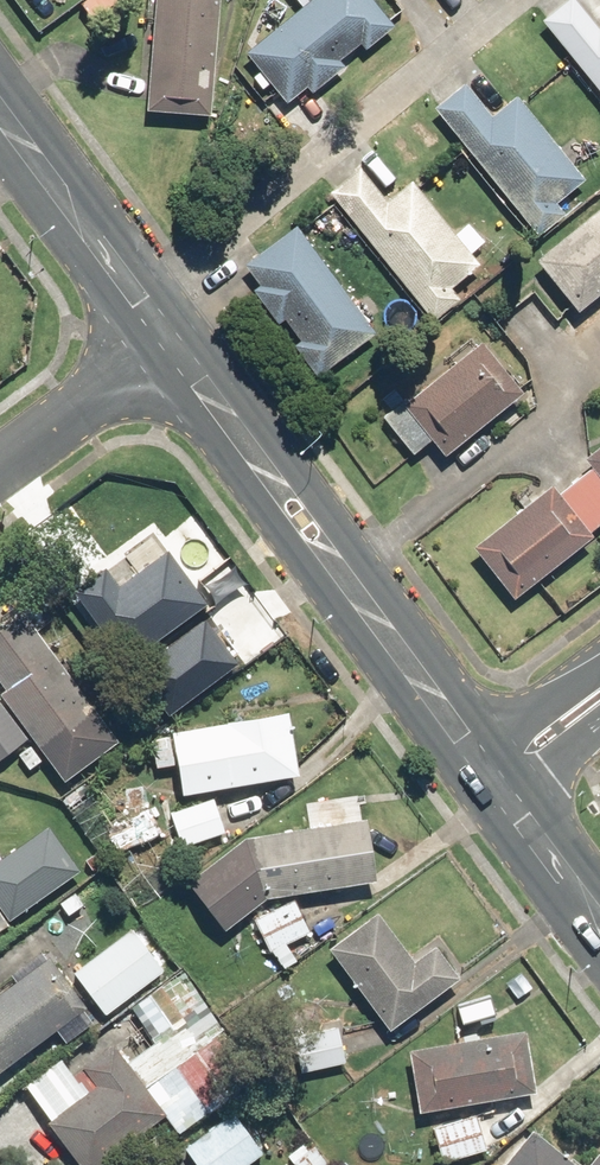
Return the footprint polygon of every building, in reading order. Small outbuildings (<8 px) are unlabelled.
[(145,110),(210,116),(221,0),(155,0),(145,110)] [(247,51),(289,103),(307,88),(311,93),(345,66),(341,61),(361,45),(365,50),(394,27),(372,0),(311,0),(247,51)] [(542,20),(599,91),(599,27),(578,0),(567,0),(542,20)] [(467,81),(434,108),(538,235),(566,213),(558,203),(587,179),(517,94),(493,113),(467,81)] [(360,167),(329,192),(433,321),(462,298),(453,288),(482,265),(413,179),(387,200),(360,167)] [(537,258),(577,311),(599,293),(599,209),(537,258)] [(247,265),(261,284),(252,290),(275,323),(284,317),(323,372),(375,335),(300,228),(247,265)] [(483,342),(405,404),(445,456),(524,393),(483,342)] [(560,493),(553,484),(473,546),(515,598),(593,537),(590,533),(599,525),(599,444),(585,456),(594,466),(560,493)] [(104,564),(72,588),(128,661),(206,603),(165,549),(119,583),(104,564)] [(61,779),(117,740),(24,608),(0,625),(0,681),(3,686),(0,688),(0,694),(61,779)] [(161,656),(192,699),(245,661),(214,618),(161,656)] [(0,701),(0,758),(28,735),(0,701)] [(172,728),(183,792),(297,773),(286,709),(172,728)] [(212,796),(168,811),(181,848),(225,832),(212,796)] [(104,823),(120,853),(161,830),(145,800),(104,823)] [(375,879),(366,816),(244,833),(186,878),(225,928),(266,896),(375,879)] [(8,919),(80,869),(49,825),(0,859),(0,907),(8,919)] [(294,898),(253,918),(269,952),(311,932),(294,898)] [(380,908),(329,945),(390,1028),(461,976),(435,941),(415,956),(380,908)] [(70,973),(102,1016),(163,970),(131,927),(70,973)] [(0,989),(0,1065),(84,1005),(48,955),(0,989)] [(176,1033),(212,1010),(185,969),(129,1005),(150,1037),(171,1024),(176,1033)] [(212,1010),(176,1033),(180,1039),(166,1048),(176,1063),(146,1083),(166,1113),(177,1131),(257,1079),(212,1010)] [(293,1028),(298,1070),(346,1064),(341,1023),(293,1028)] [(525,1026),(408,1046),(419,1109),(536,1088),(525,1026)] [(45,1119),(81,1164),(90,1164),(163,1109),(110,1041),(80,1064),(94,1081),(45,1119)] [(198,1164),(245,1164),(264,1151),(234,1110),(185,1147),(198,1164)] [(432,1126),(444,1162),(489,1148),(477,1111),(432,1126)] [(499,1164),(599,1164),(599,1150),(597,1147),(582,1164),(533,1125),(499,1164)] [(287,1154),(295,1164),(328,1164),(329,1164),(310,1138),(287,1154)]
